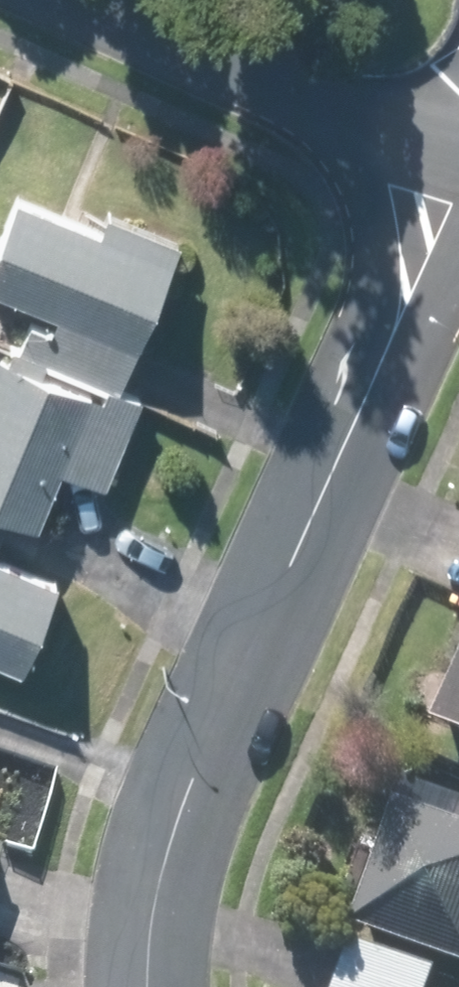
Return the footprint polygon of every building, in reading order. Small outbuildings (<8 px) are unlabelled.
[(173,242),(104,215),(97,233),(14,200),(0,234),(0,297),(56,319),(41,355),(115,385),(173,242)] [(57,471),(99,490),(134,414),(31,368),(0,354),(0,512),(32,526),(57,471)] [(18,670),(54,586),(0,563),(0,663),(18,670)] [(433,724),(458,736),(458,666),(433,724)] [(395,803),(352,931),(458,968),(458,825),(395,803)] [(0,830),(0,859),(9,833),(0,830)] [(353,946),(338,986),(432,986),(436,976),(353,946)]
